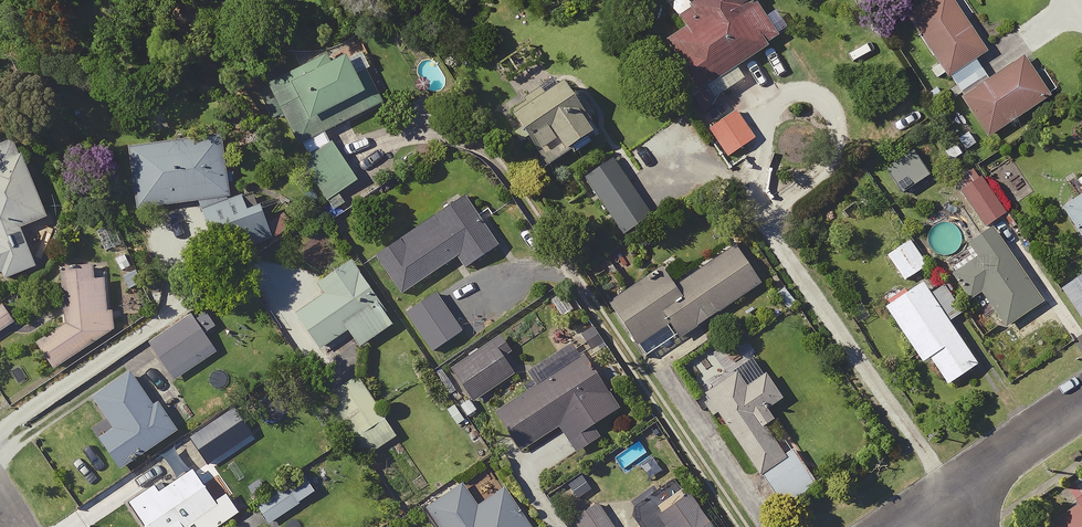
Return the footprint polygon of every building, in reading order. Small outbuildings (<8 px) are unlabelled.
[(758,0),(673,0),(671,1),(690,32),(672,43),(683,61),(675,65),(704,112),(726,98),(717,84),(784,42),(758,0)] [(955,0),(944,0),(913,20),(951,78),(990,53),(955,0)] [(390,104),(355,37),(326,52),(330,60),(274,89),(309,155),(304,157),(329,204),(361,187),(333,134),(390,104)] [(1055,99),(1030,60),(966,101),(991,139),(1055,99)] [(606,139),(573,88),(522,120),(554,171),(606,139)] [(759,143),(740,115),(714,132),(733,160),(759,143)] [(971,127),(957,139),(971,157),(986,145),(971,127)] [(259,197),(237,205),(223,137),(135,149),(144,212),(203,204),(227,259),(276,239),(259,197)] [(0,147),(0,284),(2,289),(42,272),(31,245),(58,234),(19,140),(0,147)] [(972,158),(956,140),(942,152),(957,170),(972,158)] [(657,221),(618,165),(592,183),(630,239),(657,221)] [(1032,193),(1015,170),(997,184),(1014,207),(1032,193)] [(1008,215),(986,182),(966,195),(988,228),(1008,215)] [(464,259),(474,275),(506,254),(470,201),(382,260),(407,297),(464,259)] [(1067,210),(1081,234),(1081,201),(1067,210)] [(1044,304),(996,232),(975,246),(984,260),(959,277),(974,300),(984,293),(1008,329),(1044,304)] [(931,269),(913,241),(890,256),(907,283),(931,269)] [(764,286),(738,247),(678,288),(666,269),(614,305),(648,355),(677,335),(682,342),(764,286)] [(398,327),(357,264),(323,286),(329,295),(300,315),(325,352),(354,333),(364,350),(398,327)] [(116,331),(107,265),(68,270),(72,326),(42,345),(57,369),(116,331)] [(1065,289),(1081,316),(1081,278),(1065,289)] [(982,369),(926,286),(889,311),(926,366),(933,362),(952,389),(982,369)] [(469,340),(441,298),(412,318),(440,359),(469,340)] [(3,303),(0,306),(0,341),(20,327),(3,303)] [(219,328),(208,310),(154,344),(178,381),(220,354),(208,335),(219,328)] [(519,375),(499,344),(457,371),(476,402),(519,375)] [(622,414),(587,358),(500,414),(525,452),(561,428),(578,455),(604,438),(598,429),(622,414)] [(751,389),(740,375),(709,396),(787,509),(821,485),(771,413),(787,402),(770,376),(751,389)] [(160,415),(135,377),(99,401),(117,428),(103,438),(125,471),(180,434),(165,412),(160,415)] [(247,440),(229,413),(193,438),(212,465),(247,440)] [(197,472),(164,495),(160,488),(134,506),(148,526),(219,526),(230,519),(197,472)] [(318,494),(305,476),(262,507),(275,525),(318,494)] [(466,488),(432,511),(443,526),(530,526),(507,493),(481,511),(466,488)] [(695,499),(665,520),(670,526),(714,526),(695,499)] [(1062,526),(1081,526),(1081,512),(1062,526)]
